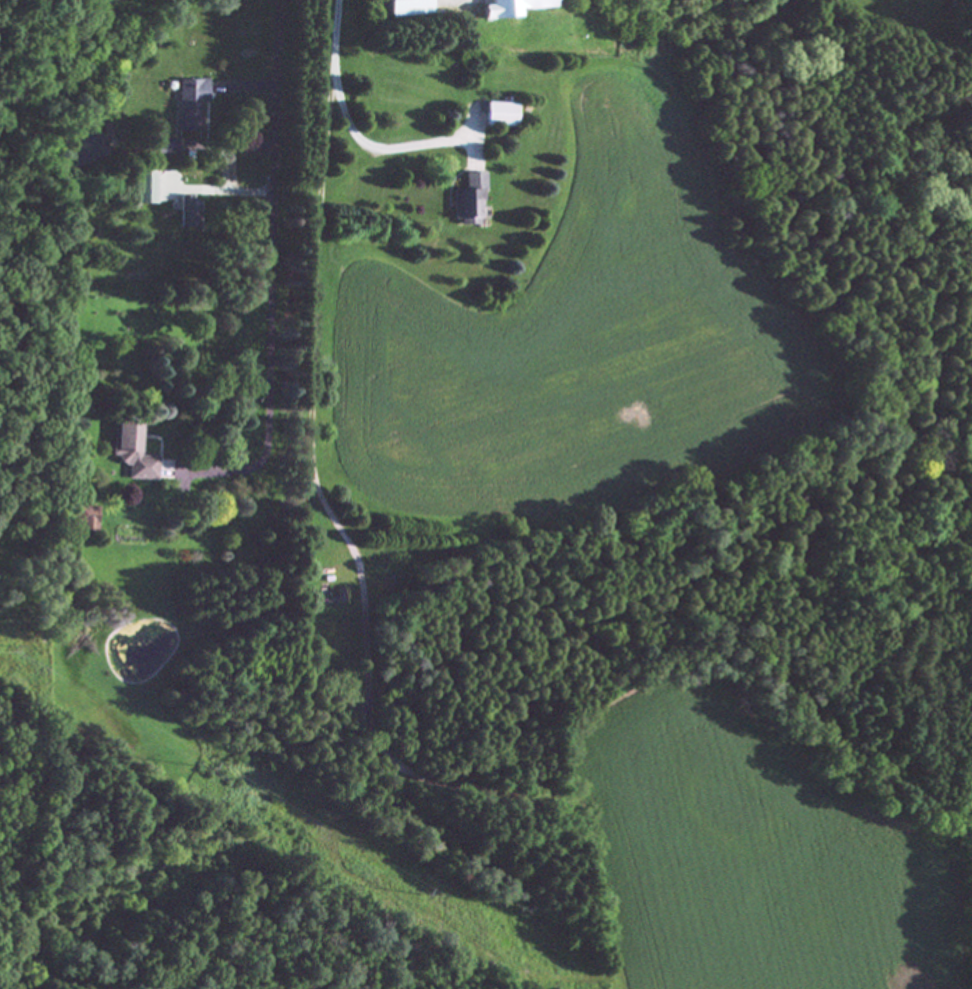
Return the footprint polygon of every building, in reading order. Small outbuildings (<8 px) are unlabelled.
[(385,16),(427,15),(427,0),(385,0),(385,16)] [(487,6),(478,6),(480,20),(516,18),(516,11),(550,8),(550,0),(487,0),(487,6)] [(175,132),(199,132),(199,103),(204,103),(204,80),(176,80),(175,132)] [(513,104),(482,103),(482,126),(513,127),(513,104)] [(175,138),(154,138),(154,154),(175,154),(175,138)] [(134,204),(153,204),(153,172),(134,172),(134,204)] [(462,190),(449,191),(450,225),(478,224),(477,190),(482,190),(482,173),(462,173),(462,190)] [(197,199),(177,198),(177,228),(196,228),(197,199)] [(114,424),(112,465),(126,465),(126,480),(155,481),(156,457),(139,457),(141,425),(114,424)] [(72,524),(79,524),(79,532),(95,532),(95,507),(73,506),(72,524)]
